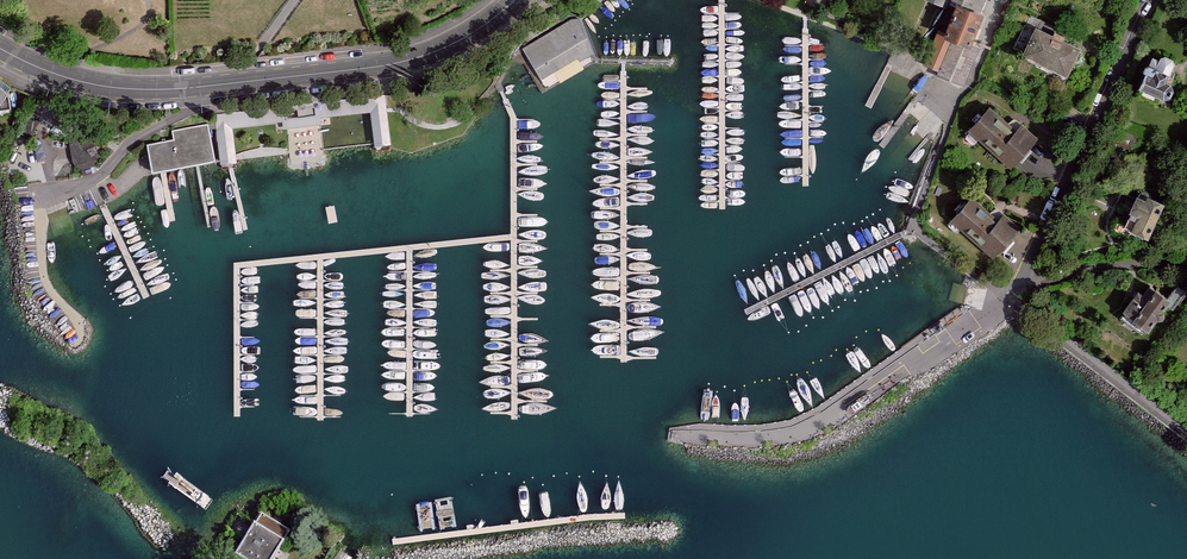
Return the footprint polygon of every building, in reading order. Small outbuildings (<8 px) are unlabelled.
[(953,0),(929,0),(949,9),(953,0)] [(940,31),(927,65),(941,71),(938,78),(965,89),(981,48),(972,44),(984,14),(960,5),(948,34),(940,31)] [(575,20),(523,49),(541,81),(593,51),(575,20)] [(1080,46),(1037,25),(1023,54),(1066,75),(1080,46)] [(1163,53),(1150,55),(1132,85),(1160,102),(1168,98),(1175,90),(1173,84),(1165,80),(1175,64),(1174,58),(1163,53)] [(390,145),(384,94),(312,102),(313,115),(280,119),(282,130),(321,125),(320,117),(369,112),(373,147),(390,145)] [(237,164),(233,128),(274,123),(272,108),(213,115),(215,130),(220,166),(237,164)] [(997,108),(972,135),(1012,171),(1042,139),(1026,124),(1020,130),(997,108)] [(145,143),(150,169),(213,158),(206,122),(170,129),(172,137),(145,143)] [(75,136),(73,164),(98,166),(99,137),(75,136)] [(1160,204),(1133,191),(1123,210),(1133,215),(1126,230),(1144,238),(1160,204)] [(975,200),(954,224),(995,260),(1024,227),(1009,214),(1001,223),(975,200)] [(1138,297),(1123,318),(1148,336),(1169,306),(1176,311),(1186,296),(1186,294),(1178,288),(1171,297),(1156,287),(1145,302),(1138,297)] [(288,542),(261,526),(243,557),(247,558),(278,558),(288,542)]
